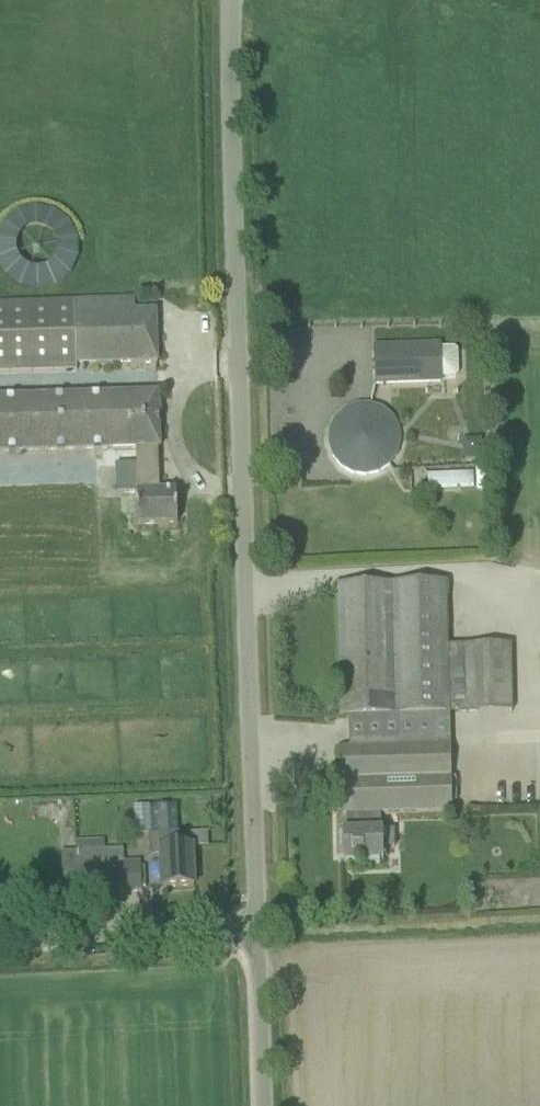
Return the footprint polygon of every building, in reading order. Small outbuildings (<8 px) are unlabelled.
[(78,287),(77,212),(0,213),(0,287),(78,287)] [(135,314),(135,299),(0,303),(0,375),(78,373),(77,368),(157,365),(156,314),(135,314)] [(440,347),(374,350),(375,385),(441,383),(441,380),(454,380),(457,377),(456,352),(453,349),(440,349),(440,347)] [(136,452),(158,451),(160,451),(158,396),(0,401),(0,456),(136,452)] [(404,462),(387,400),(326,417),(343,479),(404,462)] [(462,461),(482,460),(480,440),(461,441),(462,461)] [(159,493),(158,451),(136,452),(136,466),(115,467),(116,495),(137,494),(137,527),(177,526),(176,493),(159,493)] [(428,490),(473,489),(473,476),(427,477),(428,490)] [(446,584),(336,588),(339,684),(448,680),(511,679),(511,647),(447,649),(446,584)] [(342,834),(342,865),(382,863),(382,850),(394,849),(393,832),(377,833),(376,815),(452,813),(449,716),(512,713),(511,679),(448,680),(339,684),(339,719),(348,719),(349,725),(349,751),(341,751),(342,816),(346,816),(346,834),(342,834)] [(152,808),(153,834),(180,833),(179,807),(152,808)] [(179,849),(178,835),(149,837),(150,858),(160,857),(162,890),(194,889),(192,849),(179,849)] [(191,835),(178,835),(179,849),(192,849),(191,835)] [(139,864),(104,866),(104,852),(78,854),(78,867),(79,873),(80,894),(140,891),(139,870),(139,864)]
